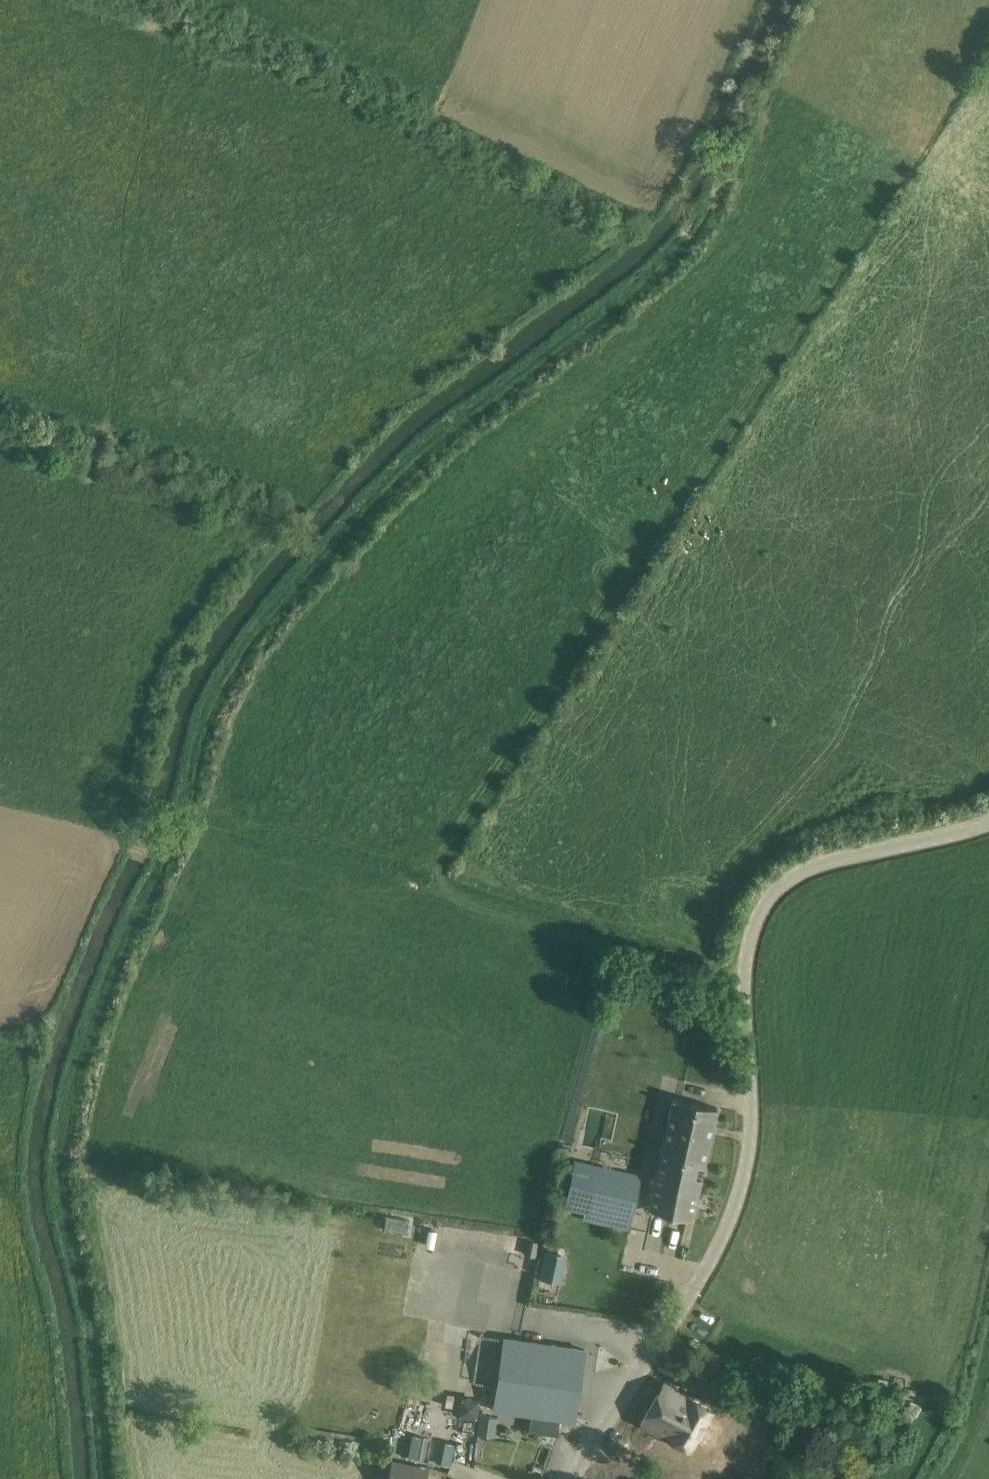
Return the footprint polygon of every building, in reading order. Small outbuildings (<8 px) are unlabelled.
[(718,1107),(673,1097),(649,1206),(693,1216),(718,1107)] [(627,1226),(639,1174),(595,1164),(584,1215),(627,1226)] [(536,1255),(539,1242),(528,1240),(525,1252),(536,1255)] [(544,1250),(539,1277),(555,1280),(561,1253),(544,1250)] [(505,1337),(493,1410),(531,1415),(529,1431),(558,1435),(560,1419),(574,1421),(585,1349),(505,1337)] [(713,1410),(664,1383),(640,1424),(662,1436),(665,1431),(670,1434),(668,1439),(690,1451),(713,1410)] [(478,1401),(460,1398),(454,1397),(452,1413),(457,1413),(475,1416),(478,1401)] [(480,1465),(456,1459),(453,1474),(473,1478),(476,1478),(480,1465)] [(390,1461),(386,1478),(425,1478),(427,1470),(390,1461)]
